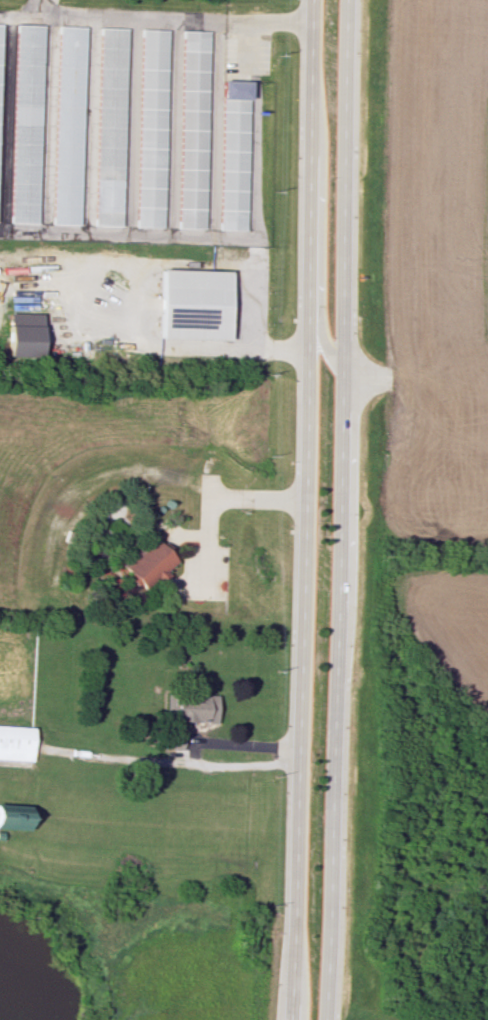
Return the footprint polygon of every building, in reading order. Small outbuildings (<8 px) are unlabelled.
[(43,25),(16,24),(11,222),(37,222),(43,25)] [(84,26),(57,25),(52,223),(79,224),(84,26)] [(94,225),(120,225),(125,28),(99,27),(94,225)] [(161,227),(167,29),(140,28),(135,226),(161,227)] [(208,31),(182,30),(176,227),(202,228),(208,31)] [(220,228),(247,228),(249,79),(222,79),(220,228)] [(225,339),(226,270),(159,268),(158,338),(225,339)] [(8,356),(41,356),(42,313),(9,312),(8,356)] [(118,561),(144,591),(177,561),(151,532),(118,561)] [(214,695),(165,694),(164,708),(172,708),(172,721),(213,722),(214,695)] [(0,725),(0,759),(31,760),(32,726),(0,725)] [(28,804),(0,803),(0,828),(27,829),(28,804)]
